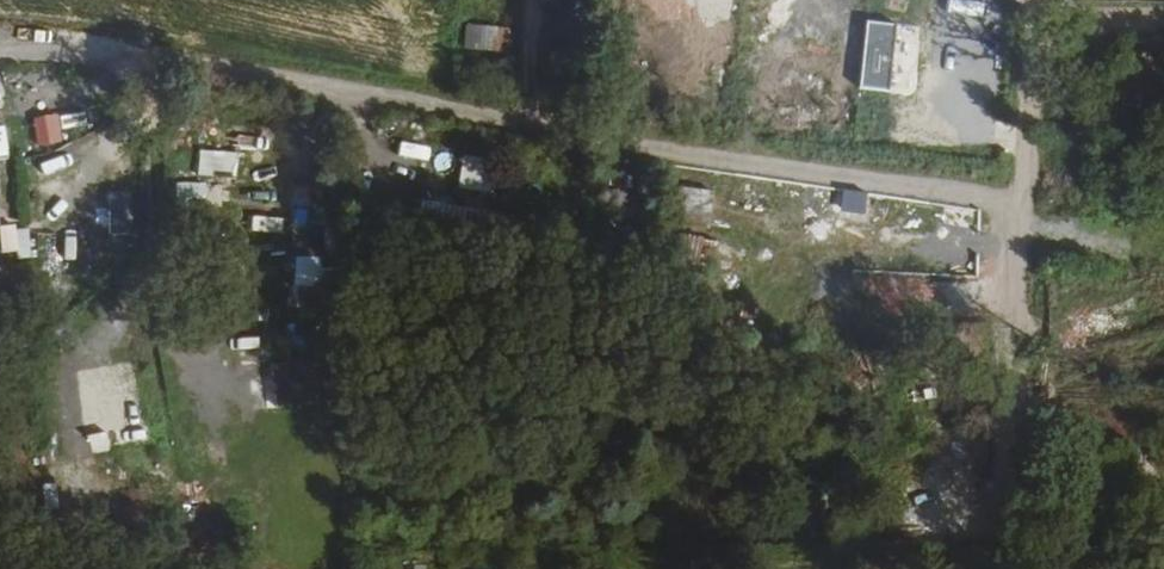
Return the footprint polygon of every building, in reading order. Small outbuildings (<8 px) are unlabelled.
[(888,90),(897,23),(867,18),(858,86),(888,90)] [(508,51),(509,24),(463,22),(462,49),(508,51)] [(57,112),(30,117),(35,146),(62,141),(57,112)] [(398,139),(395,153),(424,159),(426,145),(398,139)] [(486,189),(488,156),(459,154),(457,188),(486,189)] [(224,201),(223,181),(175,182),(175,202),(224,201)] [(672,222),(705,228),(710,193),(678,188),(672,222)] [(431,211),(432,203),(421,201),(418,229),(464,236),(466,217),(431,211)] [(485,211),(432,203),(431,211),(466,217),(464,236),(482,239),(485,211)] [(288,215),(259,215),(259,231),(288,230),(288,215)] [(1,254),(29,251),(26,224),(0,226),(0,245),(1,254)] [(310,267),(311,235),(291,234),(290,267),(310,267)] [(714,255),(735,258),(736,247),(715,244),(714,255)] [(271,364),(273,406),(337,403),(335,361),(271,364)] [(129,404),(141,402),(136,373),(124,375),(129,404)] [(82,423),(117,420),(113,383),(78,387),(82,423)] [(110,446),(147,441),(145,424),(109,428),(110,446)] [(87,428),(92,455),(110,452),(105,425),(87,428)] [(975,472),(992,464),(980,439),(964,447),(975,472)]
